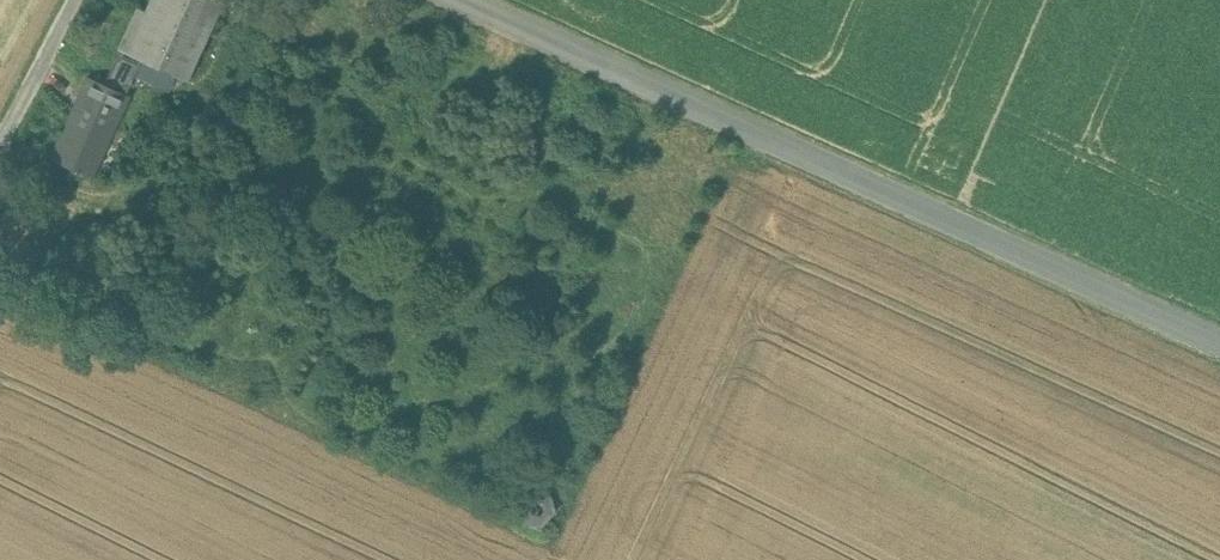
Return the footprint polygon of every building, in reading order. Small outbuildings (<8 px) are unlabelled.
[(144,11),(137,7),(118,48),(141,59),(187,80),(223,0),(149,0),(144,11)] [(141,59),(120,50),(103,86),(125,95),(141,59)] [(103,86),(88,79),(52,157),(91,175),(127,97),(125,95),(103,86)] [(512,505),(538,528),(558,505),(532,482),(512,505)]
